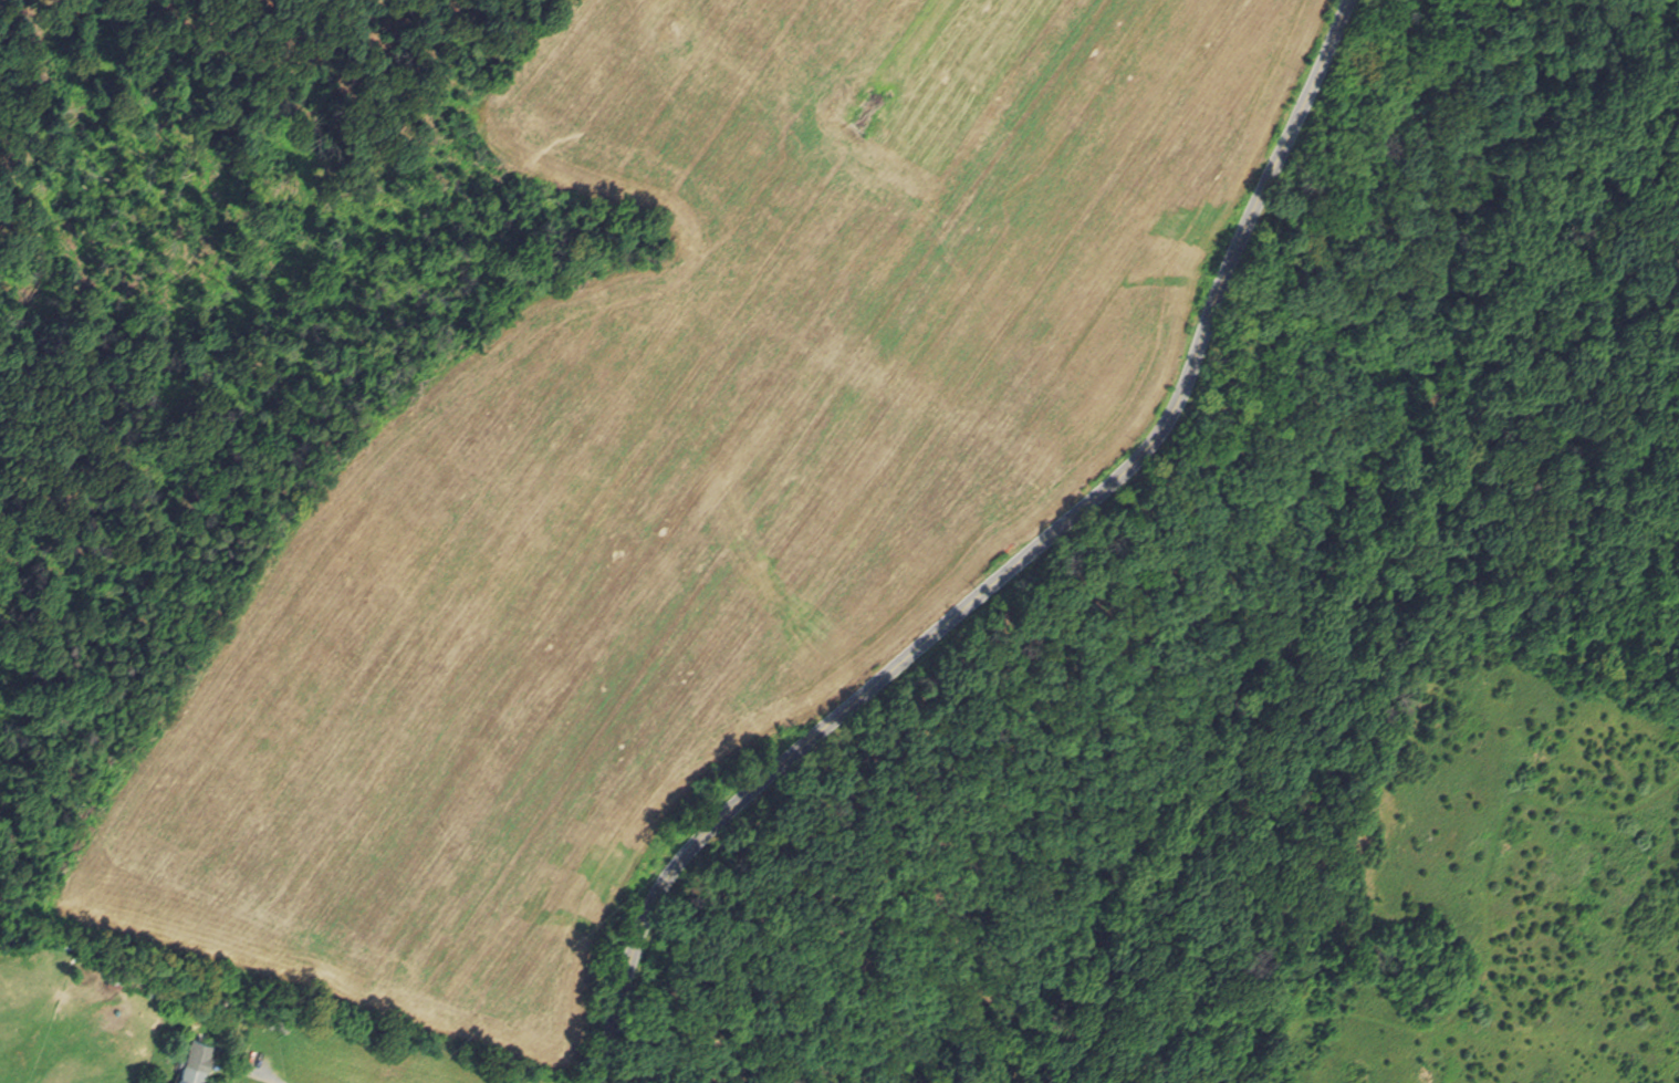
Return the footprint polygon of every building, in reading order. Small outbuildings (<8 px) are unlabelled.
[(267,1013),(290,1019),(285,1028),(264,1022),(267,1013)] [(259,1023),(280,1029),(282,1022),(261,1017),(259,1023)] [(191,1031),(180,1071),(204,1077),(215,1037),(191,1031)]
